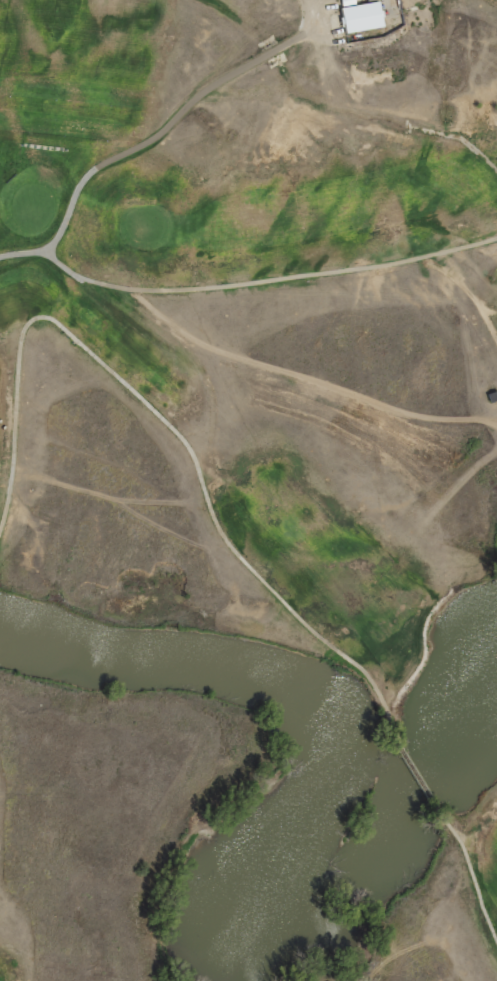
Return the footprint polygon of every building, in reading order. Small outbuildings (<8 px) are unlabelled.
[(341,7),(338,7),(343,34),(380,28),(376,0),(365,0),(365,3),(353,5),(352,0),(340,0),(341,7)]
